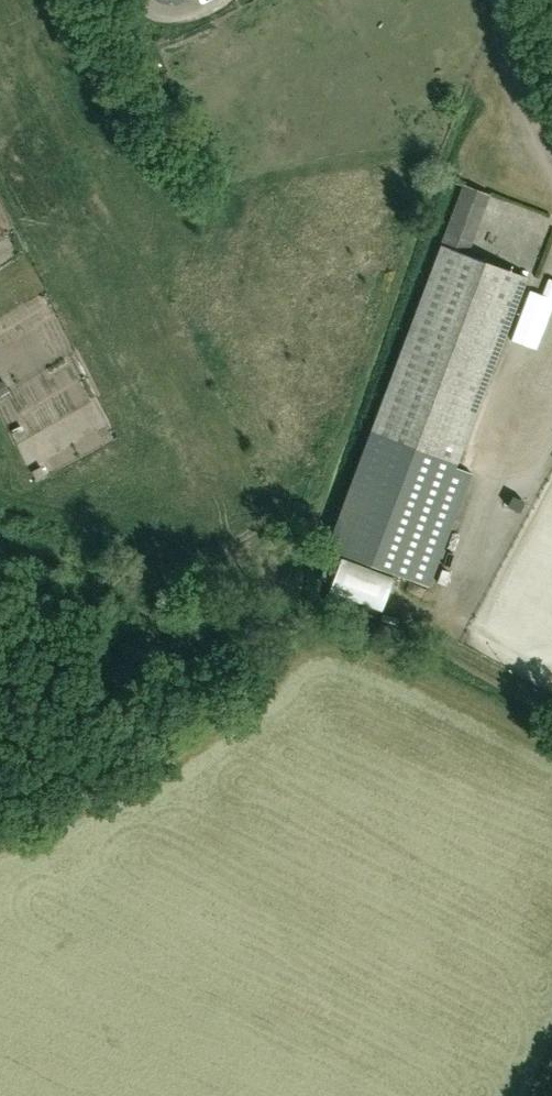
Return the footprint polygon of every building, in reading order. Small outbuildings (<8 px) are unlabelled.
[(326,550),(349,559),(399,577),(432,589),(473,475),(457,469),(528,279),(468,258),(491,198),(464,187),(326,550)] [(12,432),(16,440),(25,435),(21,428),(12,432)] [(31,472),(36,481),(45,476),(40,467),(31,472)] [(329,591),(381,610),(393,576),(341,557),(329,591)]
